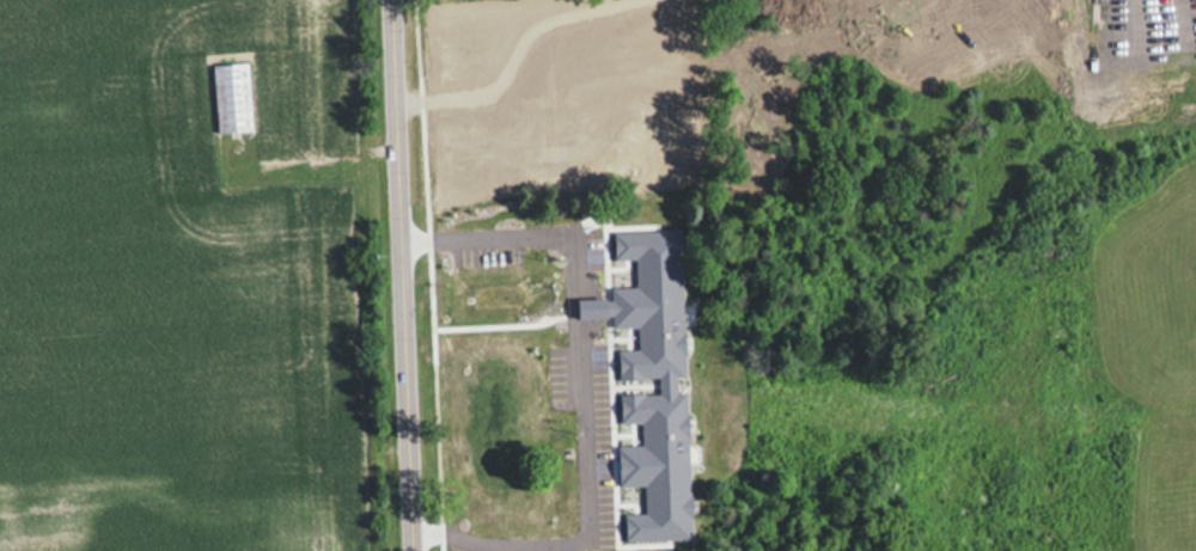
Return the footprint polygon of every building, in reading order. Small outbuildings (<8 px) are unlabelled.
[(215,132),(250,131),(247,63),(212,64),(215,132)]
